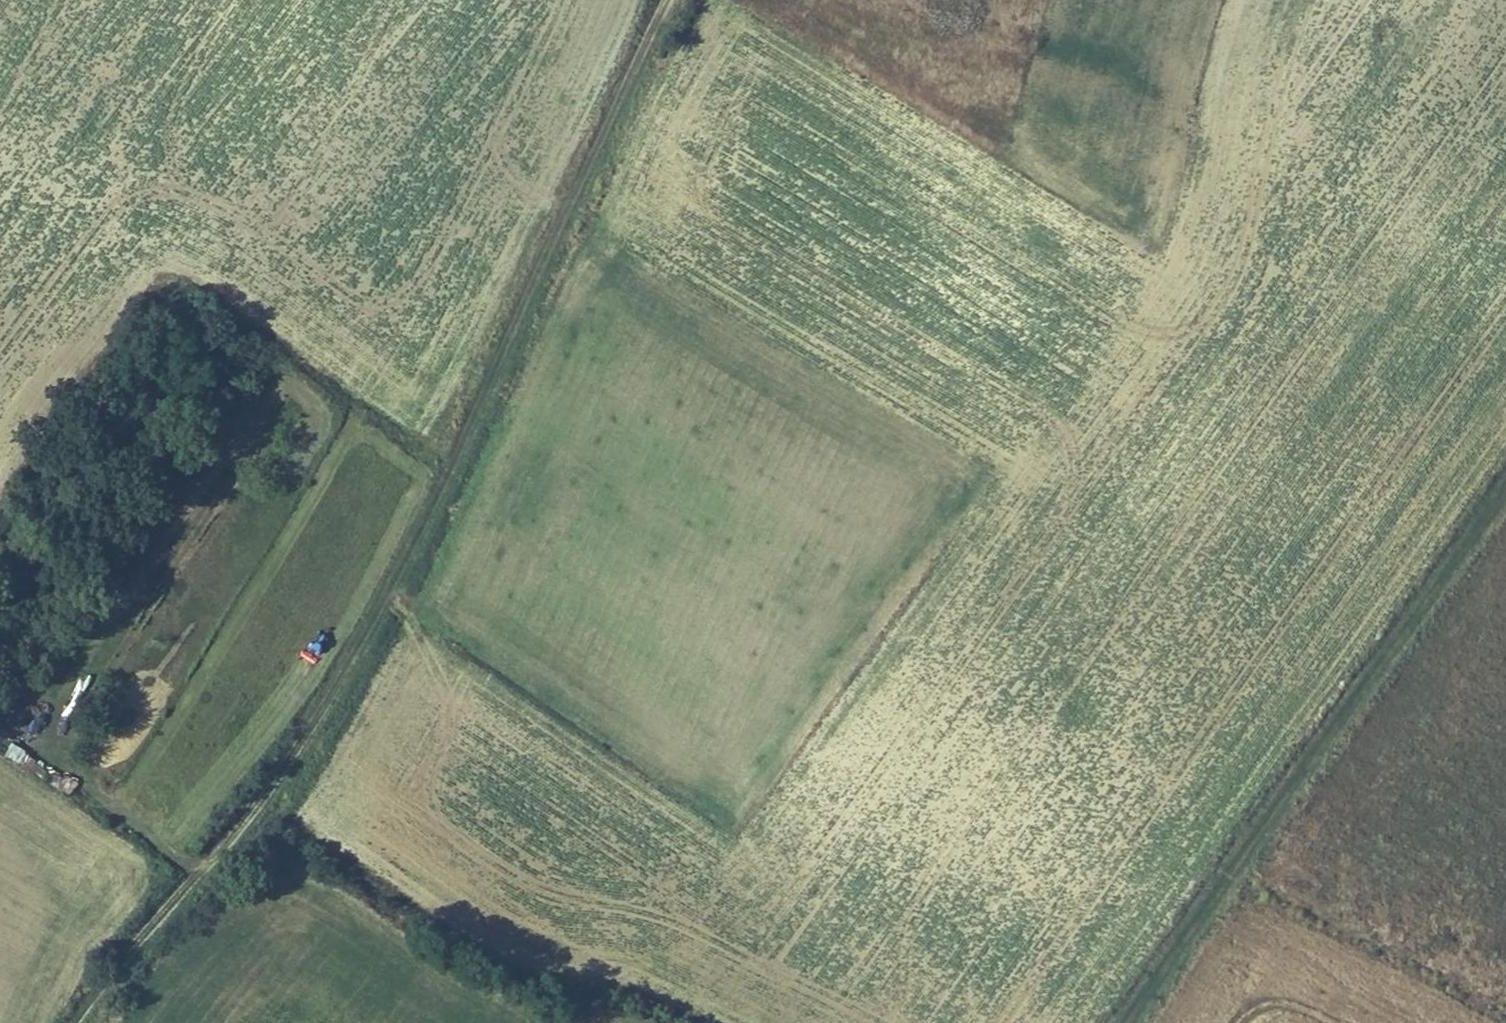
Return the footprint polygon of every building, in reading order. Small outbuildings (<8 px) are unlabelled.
[(19,764),(26,750),(9,741),(2,755),(19,764)]
